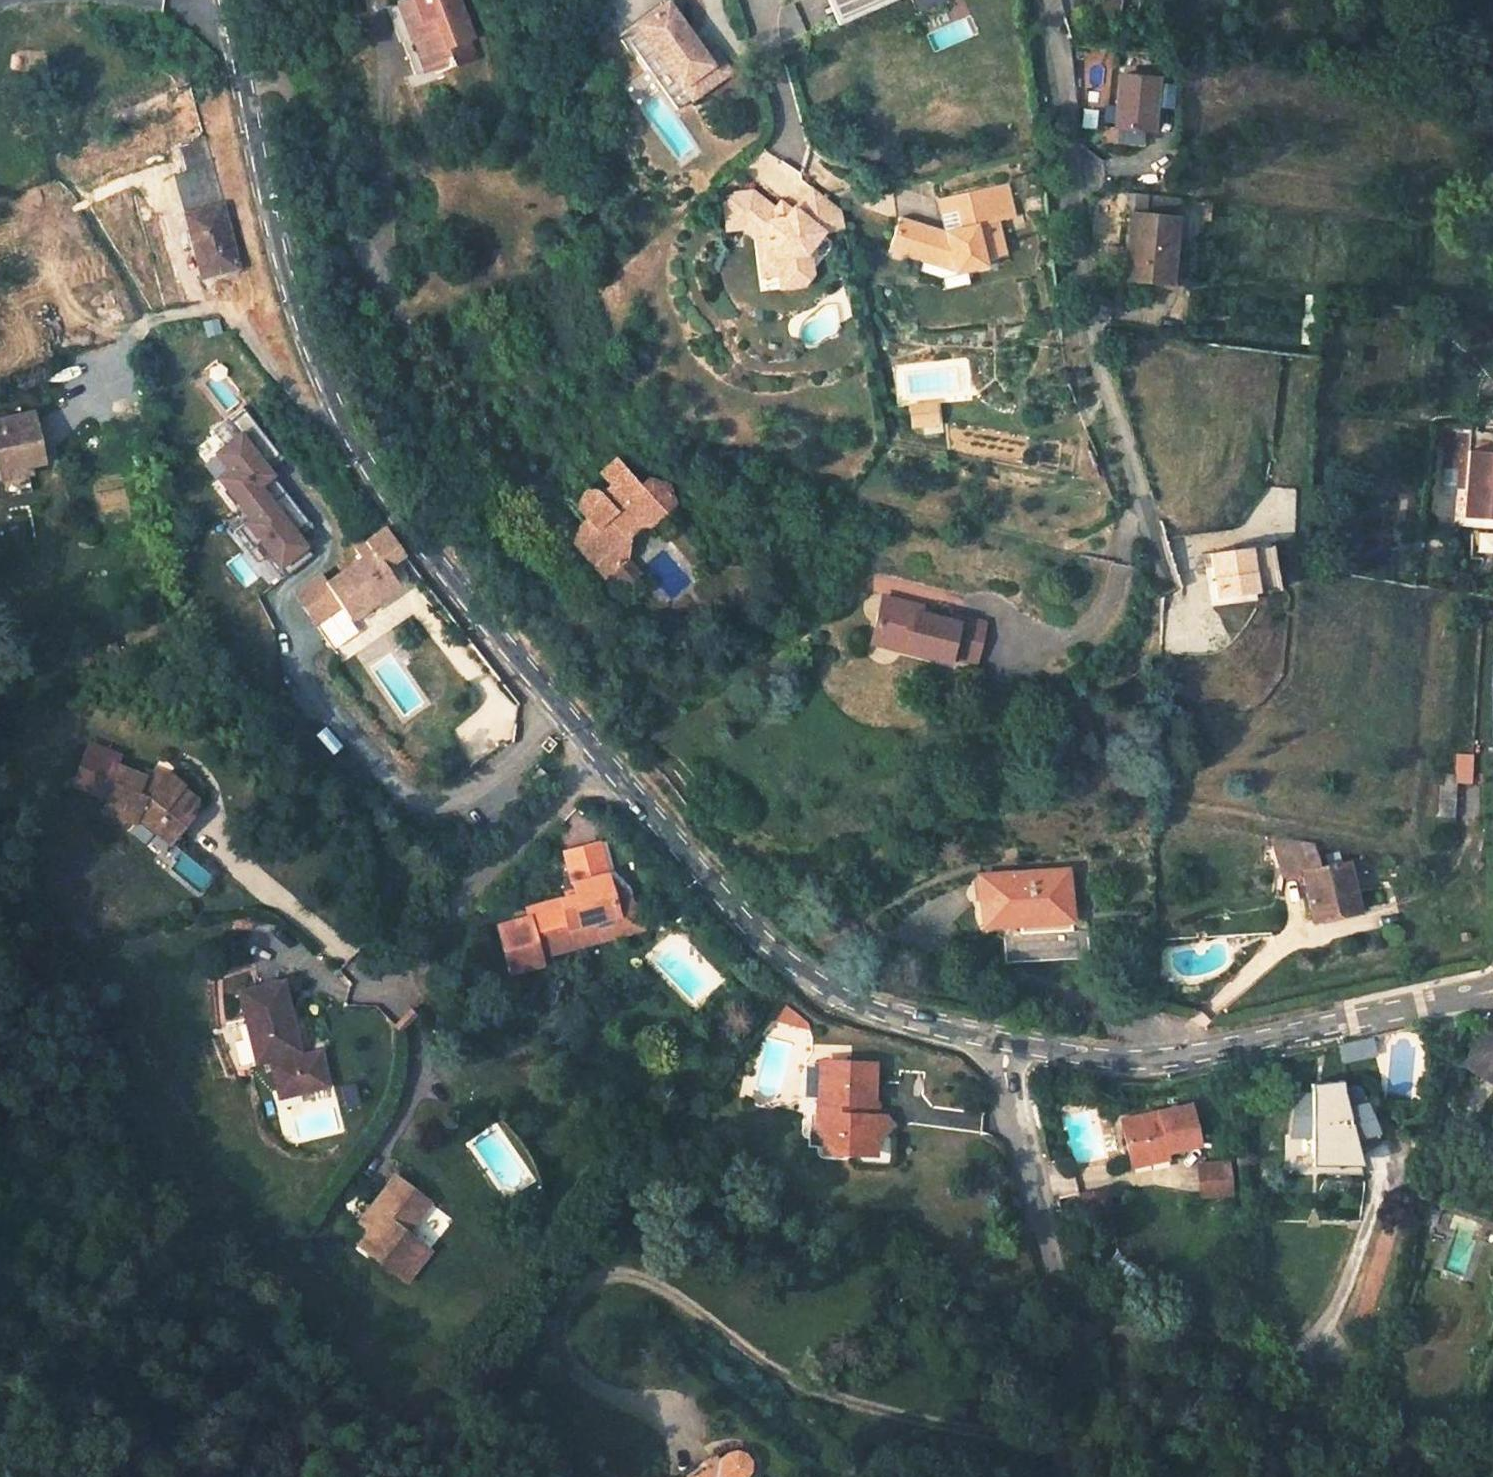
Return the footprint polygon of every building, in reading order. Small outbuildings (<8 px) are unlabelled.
[(452,0),(407,0),(392,6),(405,39),(396,42),(410,76),(442,65),(444,69),(470,60),(463,42),(468,40),(452,0)] [(834,18),(854,9),(850,0),(827,0),(834,18)] [(854,9),(876,0),(850,0),(854,9)] [(665,2),(635,23),(679,86),(681,85),(688,80),(698,93),(711,83),(702,70),(710,64),(704,57),(665,2)] [(702,70),(711,83),(728,71),(714,50),(704,57),(710,64),(702,70)] [(1157,81),(1120,78),(1115,129),(1119,129),(1117,144),(1147,147),(1148,132),(1152,132),(1157,81)] [(688,80),(681,85),(690,98),(698,93),(688,80)] [(187,134),(201,130),(189,81),(176,87),(187,134)] [(202,136),(177,143),(184,172),(209,165),(202,136)] [(209,165),(171,176),(199,277),(232,268),(225,237),(227,236),(209,165)] [(949,254),(954,277),(987,270),(985,261),(1006,257),(998,223),(1015,219),(1007,185),(956,196),(963,229),(944,233),(937,201),(899,217),(888,251),(921,262),(933,268),(939,252),(949,254)] [(777,268),(778,275),(780,289),(803,285),(814,273),(812,257),(807,253),(825,228),(841,225),(839,210),(812,188),(798,208),(795,206),(788,215),(776,216),(776,211),(749,192),(732,193),(722,205),(726,229),(739,227),(754,239),(763,237),(767,258),(777,268)] [(1164,195),(1120,190),(1108,276),(1153,282),(1164,195)] [(956,196),(937,201),(944,233),(963,229),(956,196)] [(767,258),(763,237),(754,239),(761,278),(778,275),(777,268),(767,258)] [(941,280),(954,277),(949,254),(939,252),(933,268),(921,262),(918,271),(930,276),(941,280)] [(935,405),(910,407),(911,426),(936,425),(935,405)] [(277,455),(243,411),(227,423),(237,435),(228,442),(241,458),(218,477),(226,487),(223,490),(234,504),(237,501),(250,517),(237,527),(253,546),(260,540),(271,554),(287,574),(313,553),(295,531),(309,520),(285,489),(265,505),(253,489),(277,469),(270,461),(277,455)] [(21,415),(0,422),(0,475),(36,465),(21,415)] [(1468,450),(1463,515),(1492,517),(1492,451),(1468,450)] [(638,527),(666,506),(669,489),(651,486),(644,492),(622,462),(605,474),(615,488),(603,497),(601,495),(599,494),(597,492),(594,492),(591,492),(589,493),(586,495),(585,497),(584,499),(583,502),(583,505),(584,507),(584,509),(585,510),(593,519),(588,523),(583,526),(574,538),(602,574),(624,558),(620,541),(619,535),(635,523),(638,527)] [(593,519),(585,510),(581,514),(588,523),(593,519)] [(620,541),(638,527),(635,523),(619,535),(620,541)] [(1475,526),(1473,559),(1492,560),(1492,527),(1475,526)] [(253,546),(237,527),(234,530),(260,563),(271,554),(260,540),(253,546)] [(385,527),(362,544),(368,554),(372,551),(385,569),(403,555),(385,527)] [(1210,551),(1216,597),(1276,590),(1270,544),(1210,551)] [(385,569),(372,551),(368,554),(324,584),(332,595),(347,619),(397,586),(385,569)] [(320,577),(293,597),(308,613),(332,595),(324,584),(320,577)] [(897,653),(945,665),(947,659),(976,666),(985,628),(960,622),(958,628),(920,617),(922,612),(882,602),(872,640),(898,647),(897,653)] [(871,646),(897,653),(898,647),(872,640),(871,646)] [(107,810),(136,823),(132,833),(152,842),(158,833),(163,825),(165,823),(177,831),(200,803),(180,787),(182,783),(169,773),(163,778),(145,771),(143,775),(115,764),(108,777),(99,774),(93,791),(111,798),(107,810)] [(1447,771),(1446,783),(1429,782),(1427,814),(1456,816),(1458,772),(1447,771)] [(163,825),(158,833),(169,842),(177,831),(165,823),(163,825)] [(1315,844),(1272,835),(1280,876),(1302,873),(1311,919),(1356,911),(1347,862),(1320,867),(1315,844)] [(577,896),(528,910),(530,919),(540,957),(576,947),(570,927),(618,913),(599,843),(565,854),(577,896)] [(1063,871),(976,877),(979,929),(1017,926),(1016,917),(1066,915),(1063,871)] [(1016,917),(1017,926),(1017,935),(1067,931),(1066,915),(1016,917)] [(540,957),(530,919),(499,927),(511,973),(542,964),(540,957)] [(283,984),(239,996),(258,1064),(271,1061),(286,1057),(292,1056),(283,1022),(291,1020),(283,984)] [(785,997),(770,1018),(789,1031),(793,1025),(799,1030),(809,1015),(785,997)] [(1492,1017),(1463,1062),(1492,1081),(1492,1017)] [(283,1022),(292,1056),(300,1053),(291,1020),(283,1022)] [(1360,1048),(1327,1055),(1331,1072),(1364,1065),(1360,1048)] [(286,1057),(271,1061),(279,1093),(277,1093),(279,1100),(300,1094),(301,1096),(328,1089),(319,1053),(288,1062),(286,1057)] [(870,1115),(874,1063),(821,1059),(817,1112),(825,1113),(823,1129),(822,1147),(870,1152),(871,1139),(874,1115),(870,1115)] [(1278,1144),(1299,1143),(1300,1162),(1322,1161),(1347,1155),(1344,1144),(1368,1139),(1348,1094),(1319,1101),(1285,1102),(1278,1144)] [(1191,1103),(1119,1118),(1128,1159),(1163,1151),(1198,1143),(1191,1103)] [(817,1112),(808,1112),(807,1127),(823,1129),(825,1113),(817,1112)] [(874,1115),(871,1139),(887,1127),(883,1116),(874,1115)] [(1163,1151),(1128,1159),(1129,1167),(1164,1159),(1163,1151)] [(1222,1161),(1195,1162),(1197,1193),(1224,1191),(1222,1161)] [(407,1229),(419,1212),(410,1206),(419,1192),(391,1174),(365,1212),(376,1221),(370,1230),(359,1246),(409,1279),(432,1246),(407,1229)] [(428,1198),(419,1192),(410,1206),(419,1212),(428,1198)] [(359,1222),(370,1230),(376,1221),(365,1212),(359,1222)] [(709,1463),(692,1476),(745,1476),(746,1476),(746,1473),(744,1465),(743,1464),(735,1457),(728,1459),(713,1469),(709,1463)]
